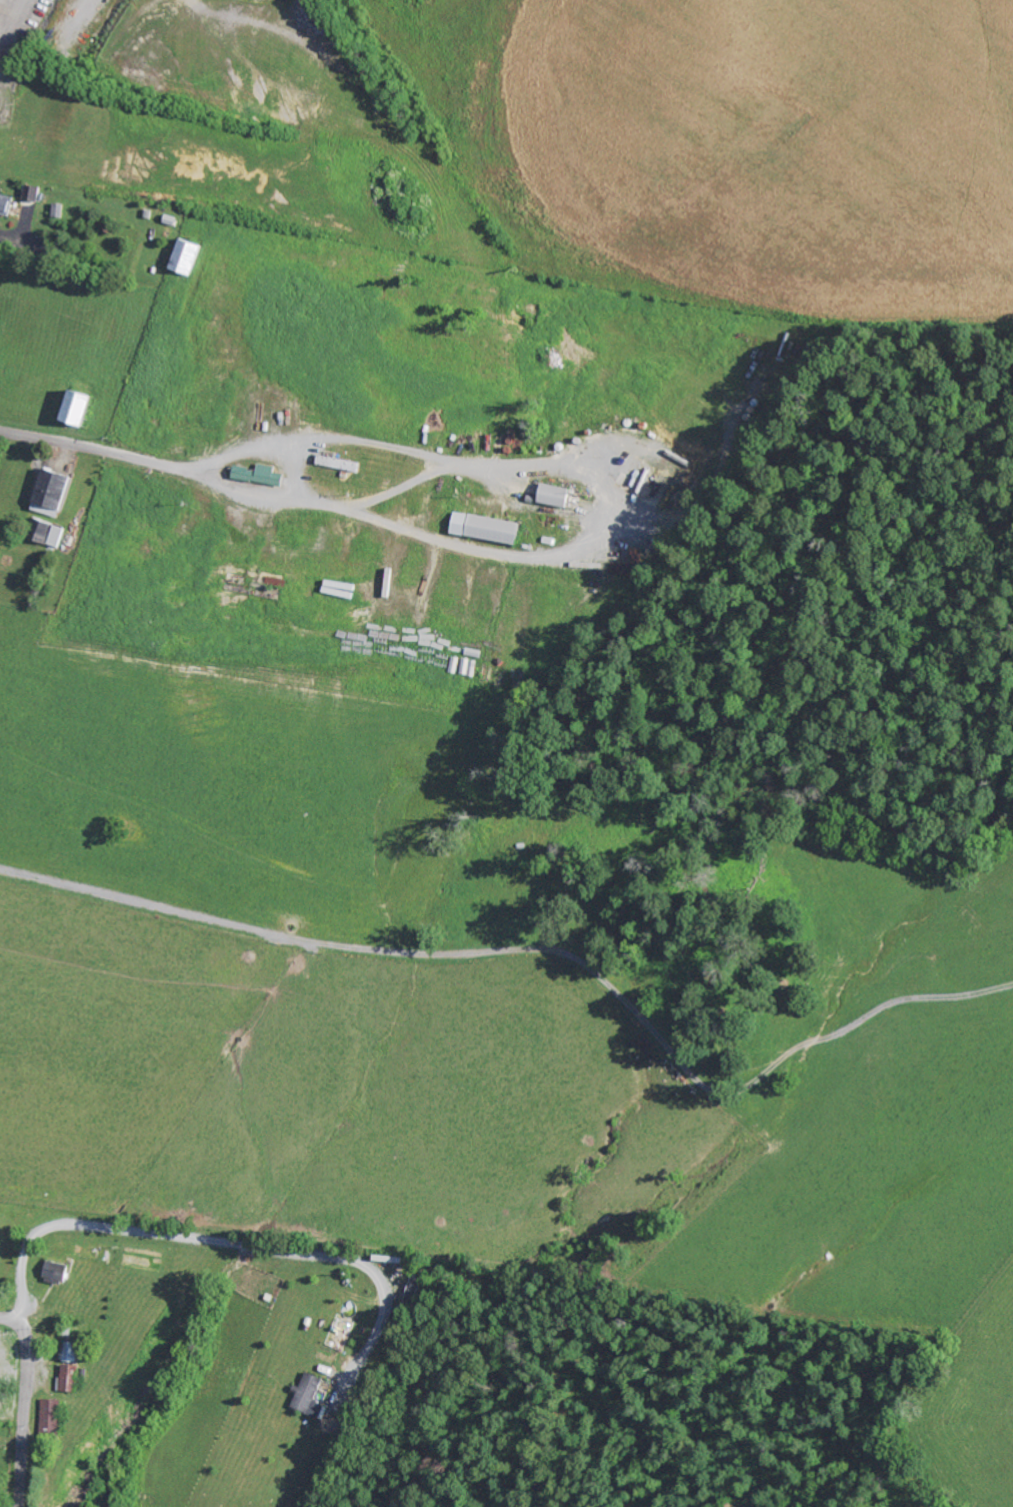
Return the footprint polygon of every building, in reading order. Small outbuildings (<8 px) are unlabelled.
[(43,188),(29,185),(25,199),(39,202),(43,188)] [(14,215),(17,194),(0,192),(0,213),(14,215)] [(207,245),(187,237),(175,268),(196,276),(207,245)] [(69,421),(89,426),(97,394),(76,389),(69,421)] [(238,466),(236,478),(285,487),(287,474),(277,473),(278,467),(260,463),(259,470),(238,466)] [(60,518),(73,475),(47,467),(34,510),(60,518)] [(572,508),(576,489),(547,483),(543,502),(572,508)] [(525,544),(528,522),(455,512),(452,534),(525,544)] [(41,541),(61,548),(68,528),(48,521),(41,541)] [(73,1267),(51,1261),(46,1279),(68,1285),(73,1267)] [(81,1363),(81,1343),(66,1343),(66,1362),(81,1363)] [(83,1366),(66,1365),(65,1378),(61,1377),(60,1391),(82,1392),(83,1366)] [(326,1379),(308,1372),(302,1387),(300,1386),(291,1406),(320,1418),(326,1405),(316,1401),(326,1379)] [(63,1421),(64,1400),(44,1399),(44,1420),(63,1421)]
